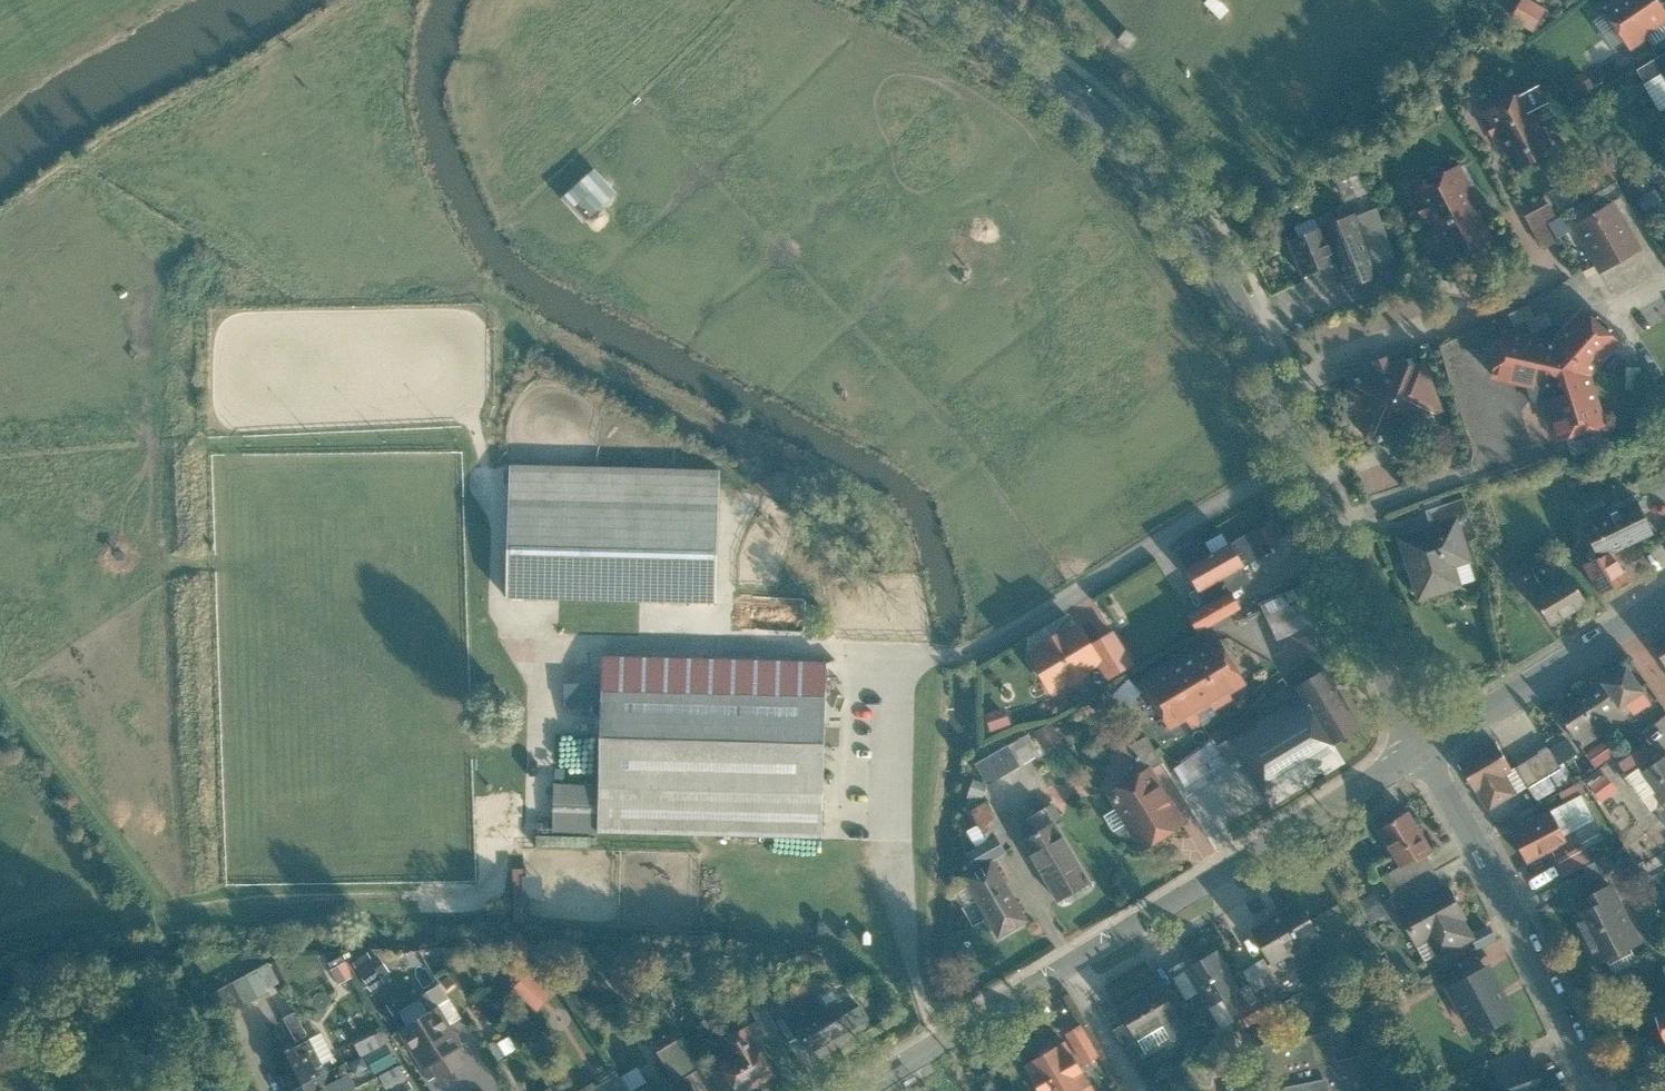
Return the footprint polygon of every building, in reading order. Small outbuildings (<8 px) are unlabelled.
[(1218,17),(1230,6),(1225,0),(1202,0),(1218,17)] [(1530,0),(1526,0),(1514,22),(1536,34),(1549,10),(1530,0)] [(1660,0),(1612,0),(1601,8),(1633,52),(1653,39),(1651,36),(1664,27),(1664,7),(1660,0)] [(1662,77),(1664,76),(1664,56),(1641,72),(1649,85),(1662,77)] [(1574,98),(1594,86),(1584,70),(1564,82),(1574,98)] [(1530,90),(1483,115),(1501,150),(1506,148),(1519,173),(1558,152),(1545,127),(1549,125),(1530,90)] [(1461,167),(1410,191),(1431,235),(1438,232),(1452,262),(1496,242),(1479,211),(1482,210),(1461,167)] [(1597,169),(1583,177),(1594,197),(1608,189),(1597,169)] [(596,170),(563,199),(585,224),(618,195),(596,170)] [(1362,175),(1341,183),(1347,201),(1368,194),(1362,175)] [(1595,198),(1603,211),(1617,203),(1623,212),(1632,205),(1620,185),(1595,198)] [(1643,200),(1654,218),(1664,211),(1664,203),(1658,191),(1643,200)] [(1554,201),(1524,212),(1538,247),(1568,235),(1554,201)] [(1603,211),(1575,227),(1602,274),(1645,250),(1623,212),(1617,203),(1603,211)] [(1356,216),(1290,241),(1305,282),(1339,269),(1347,291),(1380,279),(1356,216)] [(1624,345),(1586,313),(1557,344),(1507,333),(1496,384),(1531,392),(1533,402),(1541,408),(1552,411),(1563,444),(1612,430),(1596,379),(1624,345)] [(1378,372),(1362,378),(1366,387),(1349,393),(1368,444),(1385,438),(1388,445),(1433,428),(1431,422),(1446,416),(1427,362),(1411,368),(1408,361),(1393,366),(1391,359),(1375,364),(1378,372)] [(721,467),(509,464),(507,593),(720,595),(721,467)] [(1639,500),(1586,527),(1605,563),(1618,557),(1658,537),(1639,500)] [(1428,513),(1434,529),(1460,520),(1461,523),(1472,520),(1466,501),(1428,513)] [(1434,529),(1400,541),(1421,605),(1466,590),(1459,571),(1475,566),(1461,523),(1460,520),(1434,529)] [(1178,548),(1209,599),(1227,589),(1229,592),(1252,579),(1244,564),(1270,549),(1256,525),(1209,552),(1199,536),(1178,548)] [(1538,577),(1549,570),(1542,557),(1523,568),(1531,581),(1538,577)] [(1618,557),(1605,563),(1590,570),(1606,599),(1632,584),(1618,557)] [(1590,609),(1561,562),(1549,570),(1538,577),(1548,593),(1537,599),(1557,630),(1590,609)] [(1209,599),(1189,611),(1200,629),(1238,607),(1229,592),(1227,589),(1209,599)] [(1271,616),(1294,605),(1288,592),(1265,602),(1271,616)] [(1271,616),(1280,637),(1317,621),(1308,599),(1294,605),(1271,616)] [(1079,619),(1028,649),(1052,689),(1100,661),(1102,659),(1091,640),(1079,619)] [(1113,627),(1091,640),(1102,659),(1100,661),(1109,676),(1134,661),(1113,627)] [(1649,639),(1664,665),(1664,629),(1649,639)] [(1220,635),(1194,650),(1222,696),(1247,681),(1220,635)] [(1194,650),(1169,665),(1197,711),(1222,696),(1194,650)] [(826,660),(600,657),(595,832),(824,835),(826,660)] [(1598,676),(1599,679),(1616,703),(1642,685),(1623,659),(1598,676)] [(1169,665),(1144,680),(1172,726),(1197,711),(1169,665)] [(1247,709),(1212,732),(1229,763),(1242,756),(1273,805),(1344,761),(1333,742),(1363,723),(1326,665),(1295,683),(1302,693),(1254,721),(1247,709)] [(1136,678),(1121,689),(1131,702),(1146,690),(1136,678)] [(1599,679),(1556,709),(1581,746),(1625,716),(1616,703),(1599,679)] [(1006,704),(985,710),(990,727),(1011,721),(1006,704)] [(1051,721),(1035,730),(1045,747),(1060,738),(1051,721)] [(1028,732),(976,761),(987,781),(1039,753),(1028,732)] [(1141,769),(1150,763),(1161,756),(1146,734),(1126,746),(1141,769)] [(1492,737),(1456,758),(1485,808),(1494,803),(1522,787),(1510,767),(1492,737)] [(1638,771),(1654,759),(1642,742),(1622,756),(1634,773),(1638,771)] [(1547,745),(1510,767),(1522,787),(1526,784),(1559,765),(1547,745)] [(1654,759),(1638,771),(1661,803),(1664,800),(1664,752),(1654,759)] [(1141,769),(1107,790),(1143,847),(1186,821),(1150,763),(1141,769)] [(1616,786),(1604,771),(1589,782),(1601,798),(1616,786)] [(1522,787),(1494,803),(1504,819),(1536,801),(1526,784),(1522,787)] [(1578,795),(1509,831),(1525,860),(1565,838),(1562,832),(1590,817),(1578,795)] [(966,850),(974,865),(991,856),(992,858),(1015,845),(989,799),(971,808),(981,826),(970,833),(976,844),(966,850)] [(1435,847),(1411,808),(1380,827),(1403,865),(1428,852),(1435,847)] [(1092,879),(1056,819),(1021,839),(1058,899),(1092,879)] [(1581,844),(1554,857),(1561,873),(1589,860),(1581,844)] [(1581,864),(1588,879),(1616,867),(1609,851),(1581,864)] [(1391,894),(1399,908),(1445,882),(1428,852),(1403,865),(1384,874),(1395,893),(1391,894)] [(1648,862),(1651,867),(1664,861),(1664,854),(1664,853),(1648,862)] [(992,858),(991,856),(974,865),(962,872),(997,935),(1027,918),(992,858)] [(533,867),(522,867),(523,914),(533,914),(533,867)] [(1445,882),(1399,908),(1419,944),(1429,938),(1440,957),(1477,936),(1445,882)] [(1639,943),(1610,883),(1574,899),(1578,908),(1568,913),(1594,965),(1639,943)] [(1376,887),(1358,898),(1373,922),(1391,910),(1376,887)] [(1301,898),(1253,927),(1274,962),(1323,933),(1301,898)] [(381,945),(360,959),(376,983),(397,969),(381,945)] [(1241,986),(1219,948),(1189,966),(1211,1004),(1241,986)] [(1264,956),(1243,968),(1255,989),(1276,977),(1264,956)] [(342,959),(328,969),(337,982),(352,973),(342,959)] [(1185,959),(1169,968),(1186,997),(1201,989),(1185,959)] [(264,962),(209,992),(221,1014),(277,984),(264,962)] [(1447,986),(1473,1036),(1513,1016),(1488,966),(1447,986)] [(526,971),(512,987),(536,1009),(551,993),(526,971)] [(759,998),(767,1012),(803,991),(799,984),(796,986),(793,981),(788,984),(783,976),(755,992),(759,998)] [(1160,981),(1120,1005),(1139,1037),(1163,1023),(1172,1039),(1189,1029),(1160,981)] [(827,989),(789,1013),(812,1050),(850,1026),(827,989)] [(767,1012),(759,998),(749,1004),(767,1033),(777,1027),(767,1012)] [(494,1021),(498,1003),(477,999),(473,1017),(494,1021)] [(442,1007),(400,1030),(423,1071),(432,1066),(439,1079),(466,1064),(459,1051),(465,1048),(442,1007)] [(294,1010),(282,1016),(294,1038),(306,1032),(294,1010)] [(1654,1015),(1664,1044),(1664,1012),(1654,1015)] [(1127,1019),(1113,1027),(1132,1058),(1146,1050),(1127,1019)] [(745,1023),(720,1038),(728,1052),(716,1059),(718,1063),(708,1068),(721,1090),(732,1085),(735,1090),(742,1090),(774,1072),(745,1023)] [(1098,1053),(1082,1023),(1067,1031),(1084,1061),(1098,1053)] [(1374,1051),(1338,1058),(1332,1028),(1262,1042),(1272,1090),(1382,1090),(1374,1051)] [(381,1029),(355,1041),(361,1053),(387,1040),(381,1029)] [(678,1035),(655,1050),(676,1080),(698,1066),(678,1035)] [(1024,1063),(1040,1090),(1074,1090),(1080,1087),(1082,1090),(1096,1090),(1066,1039),(1024,1063)] [(285,1090),(287,1090),(333,1069),(328,1058),(313,1064),(302,1043),(269,1059),(285,1090)] [(397,1065),(379,1074),(385,1086),(403,1077),(397,1065)] [(323,1084),(337,1078),(333,1069),(287,1090),(326,1090),(323,1084)] [(686,1076),(662,1090),(695,1090),(686,1076)] [(646,1082),(630,1090),(652,1090),(646,1082)]
